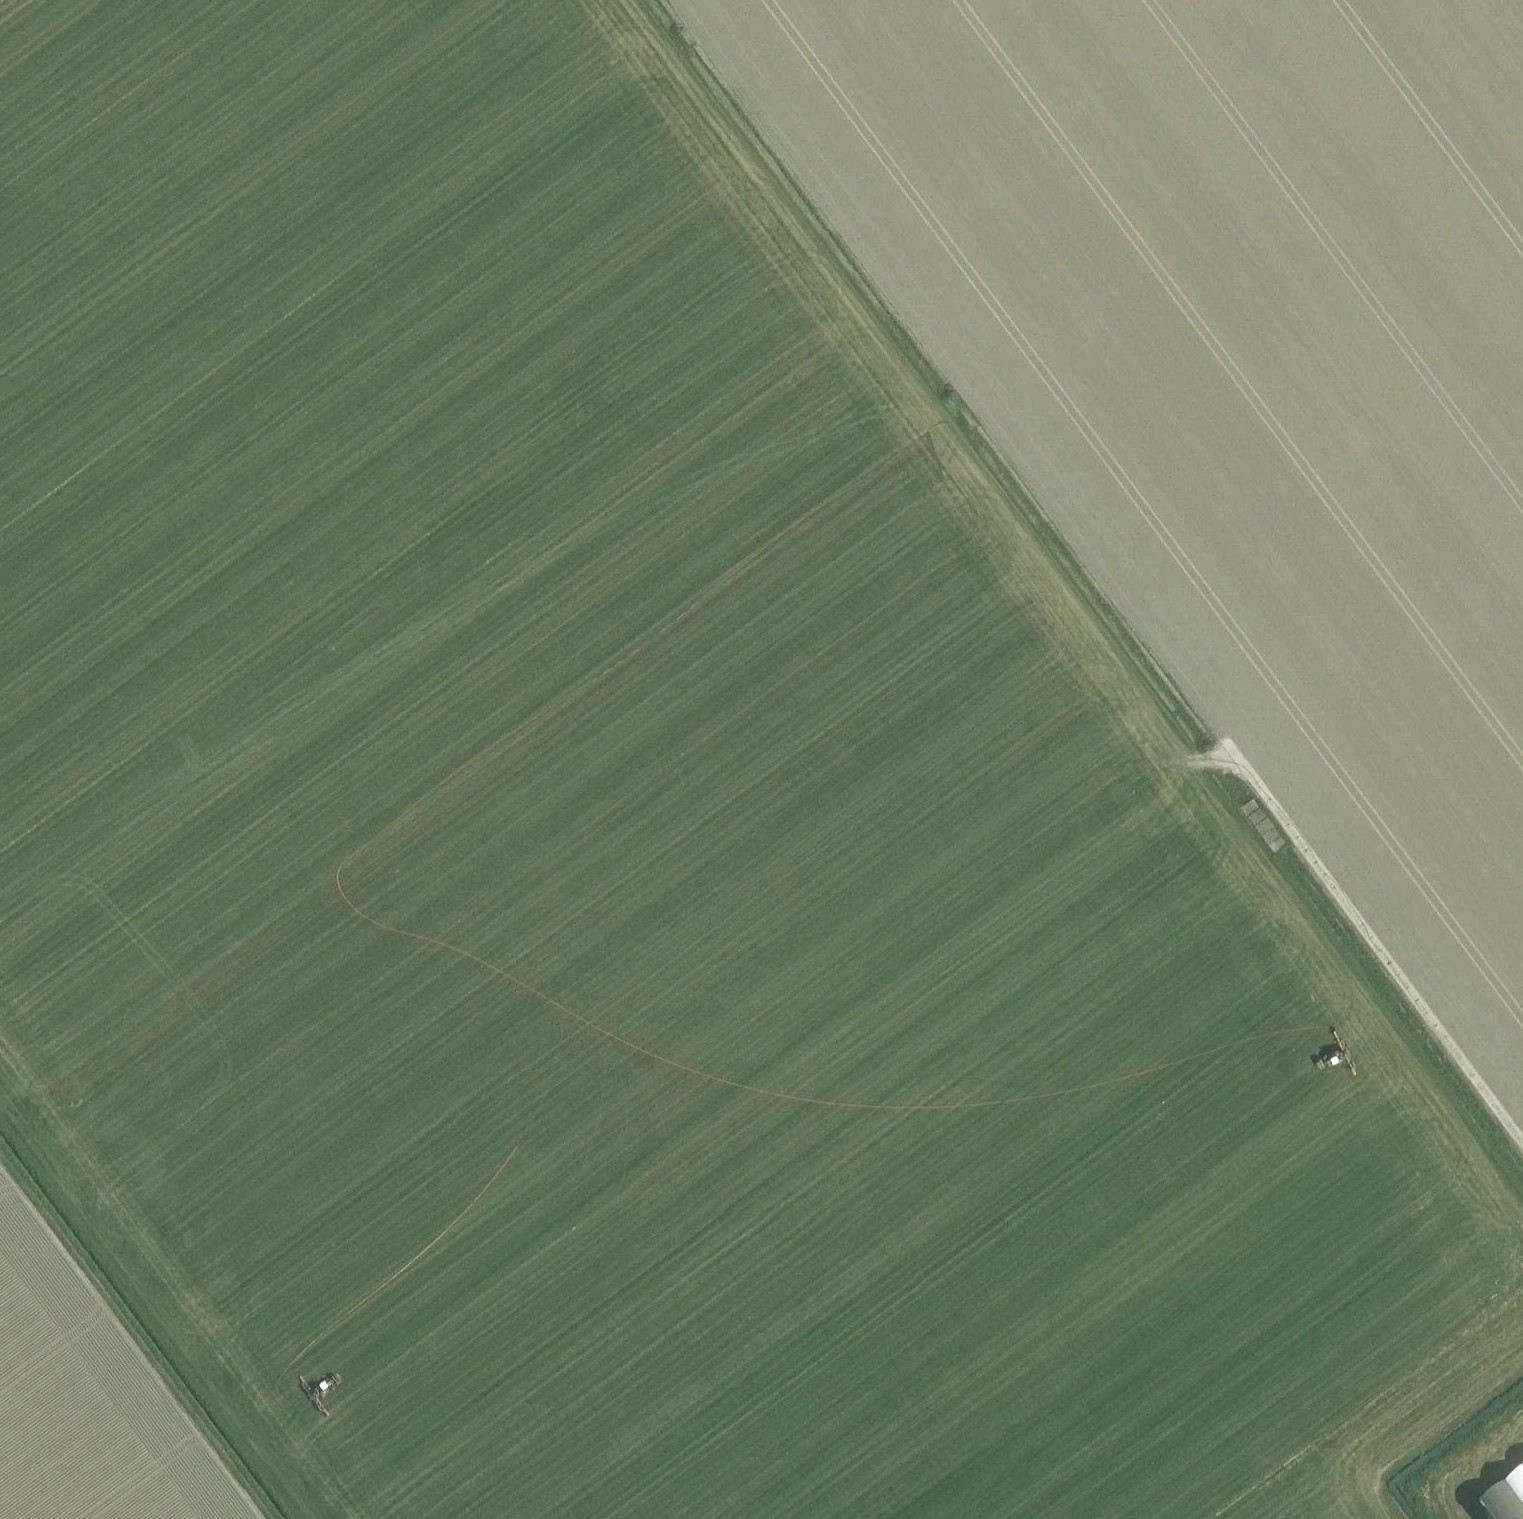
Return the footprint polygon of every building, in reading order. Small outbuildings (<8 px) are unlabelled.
[(1482,1509),(1489,1518),(1522,1518),(1522,1479),(1482,1509)]
